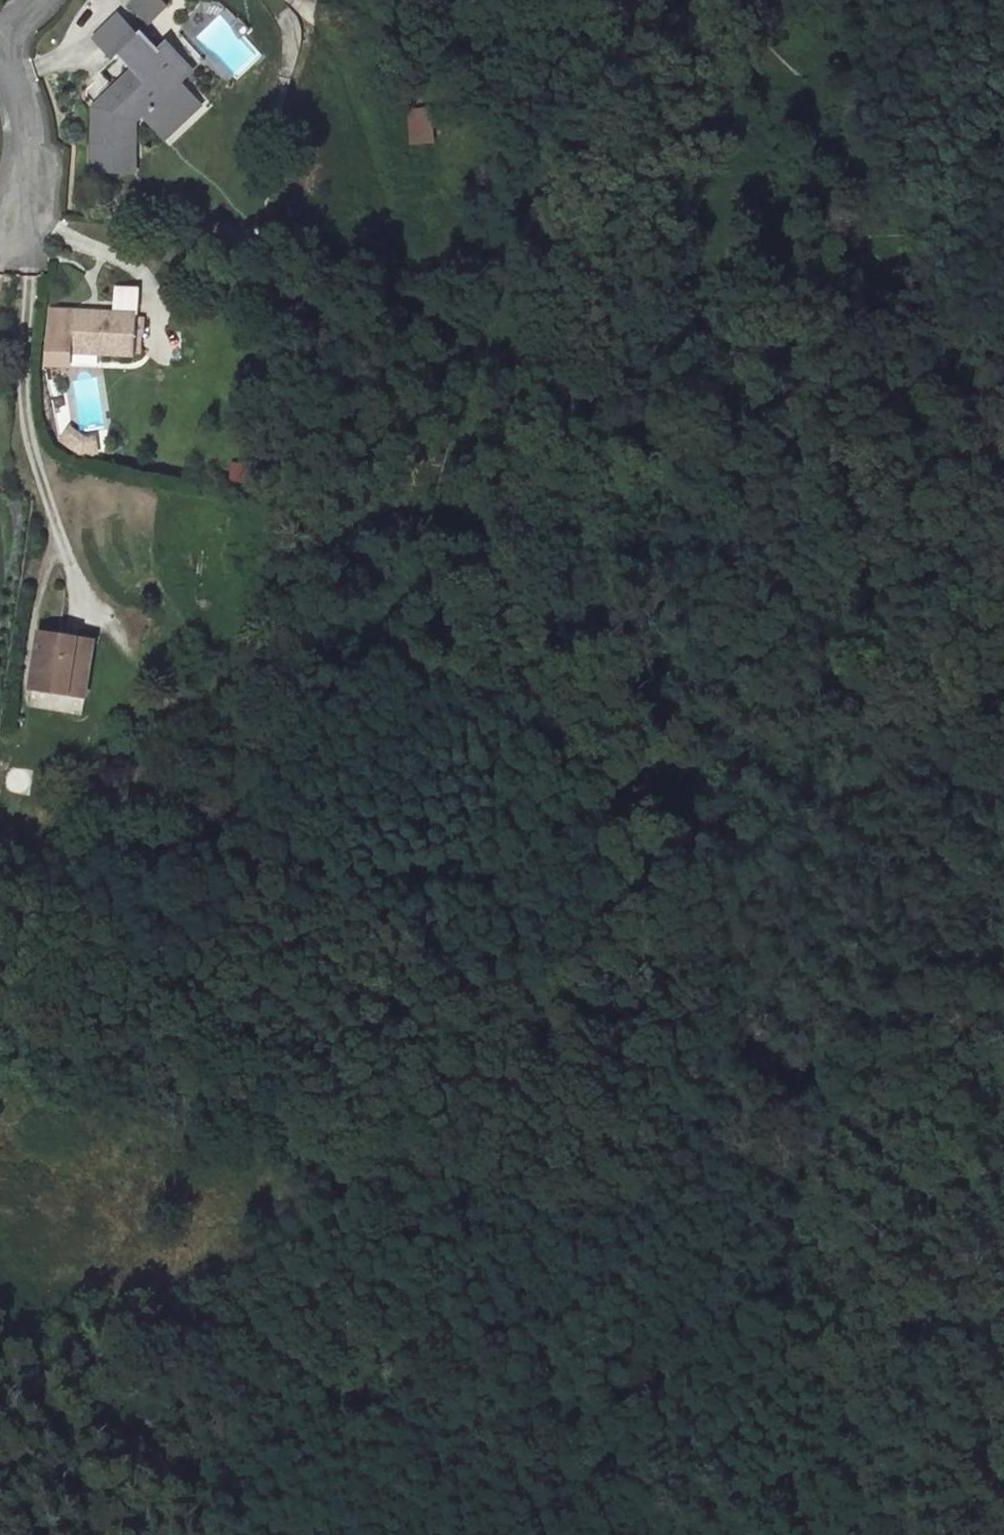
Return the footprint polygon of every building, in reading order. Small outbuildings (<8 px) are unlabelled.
[(112,111),(105,150),(145,156),(149,126),(162,113),(180,132),(216,92),(195,74),(188,82),(165,60),(174,47),(154,27),(145,33),(129,15),(106,40),(127,59),(96,96),(112,111)] [(408,145),(438,143),(435,107),(405,109),(408,145)] [(142,178),(145,156),(105,150),(101,170),(142,178)] [(124,311),(56,308),(53,362),(78,363),(79,347),(150,350),(152,286),(124,286),(124,311)] [(84,433),(72,427),(66,436),(84,447),(100,447),(97,432),(84,433)] [(94,691),(100,635),(45,630),(39,685),(94,691)]
